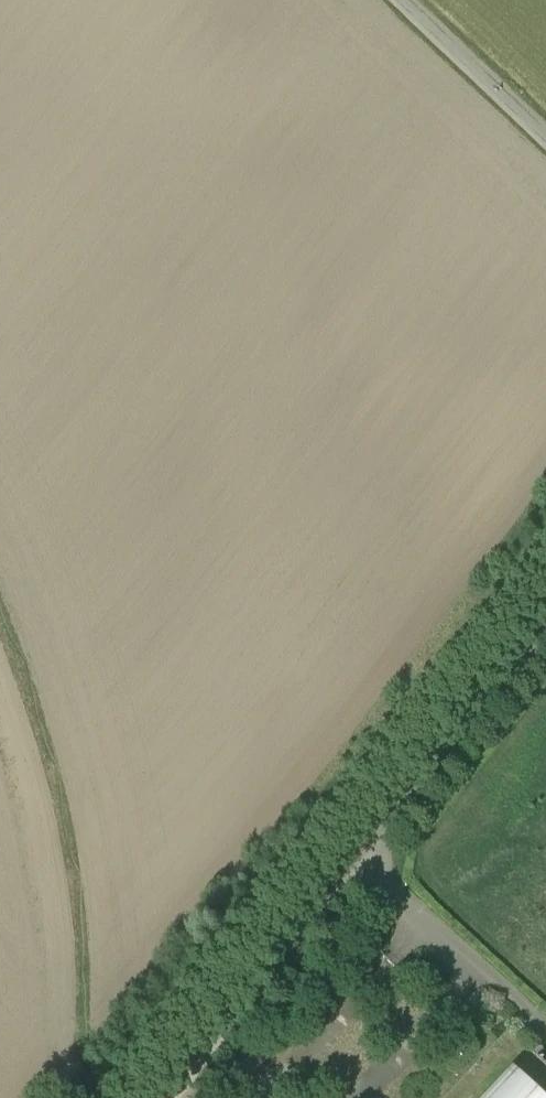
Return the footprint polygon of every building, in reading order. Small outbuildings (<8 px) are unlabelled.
[(513,1077),(493,1097),(536,1097),(513,1077)]
